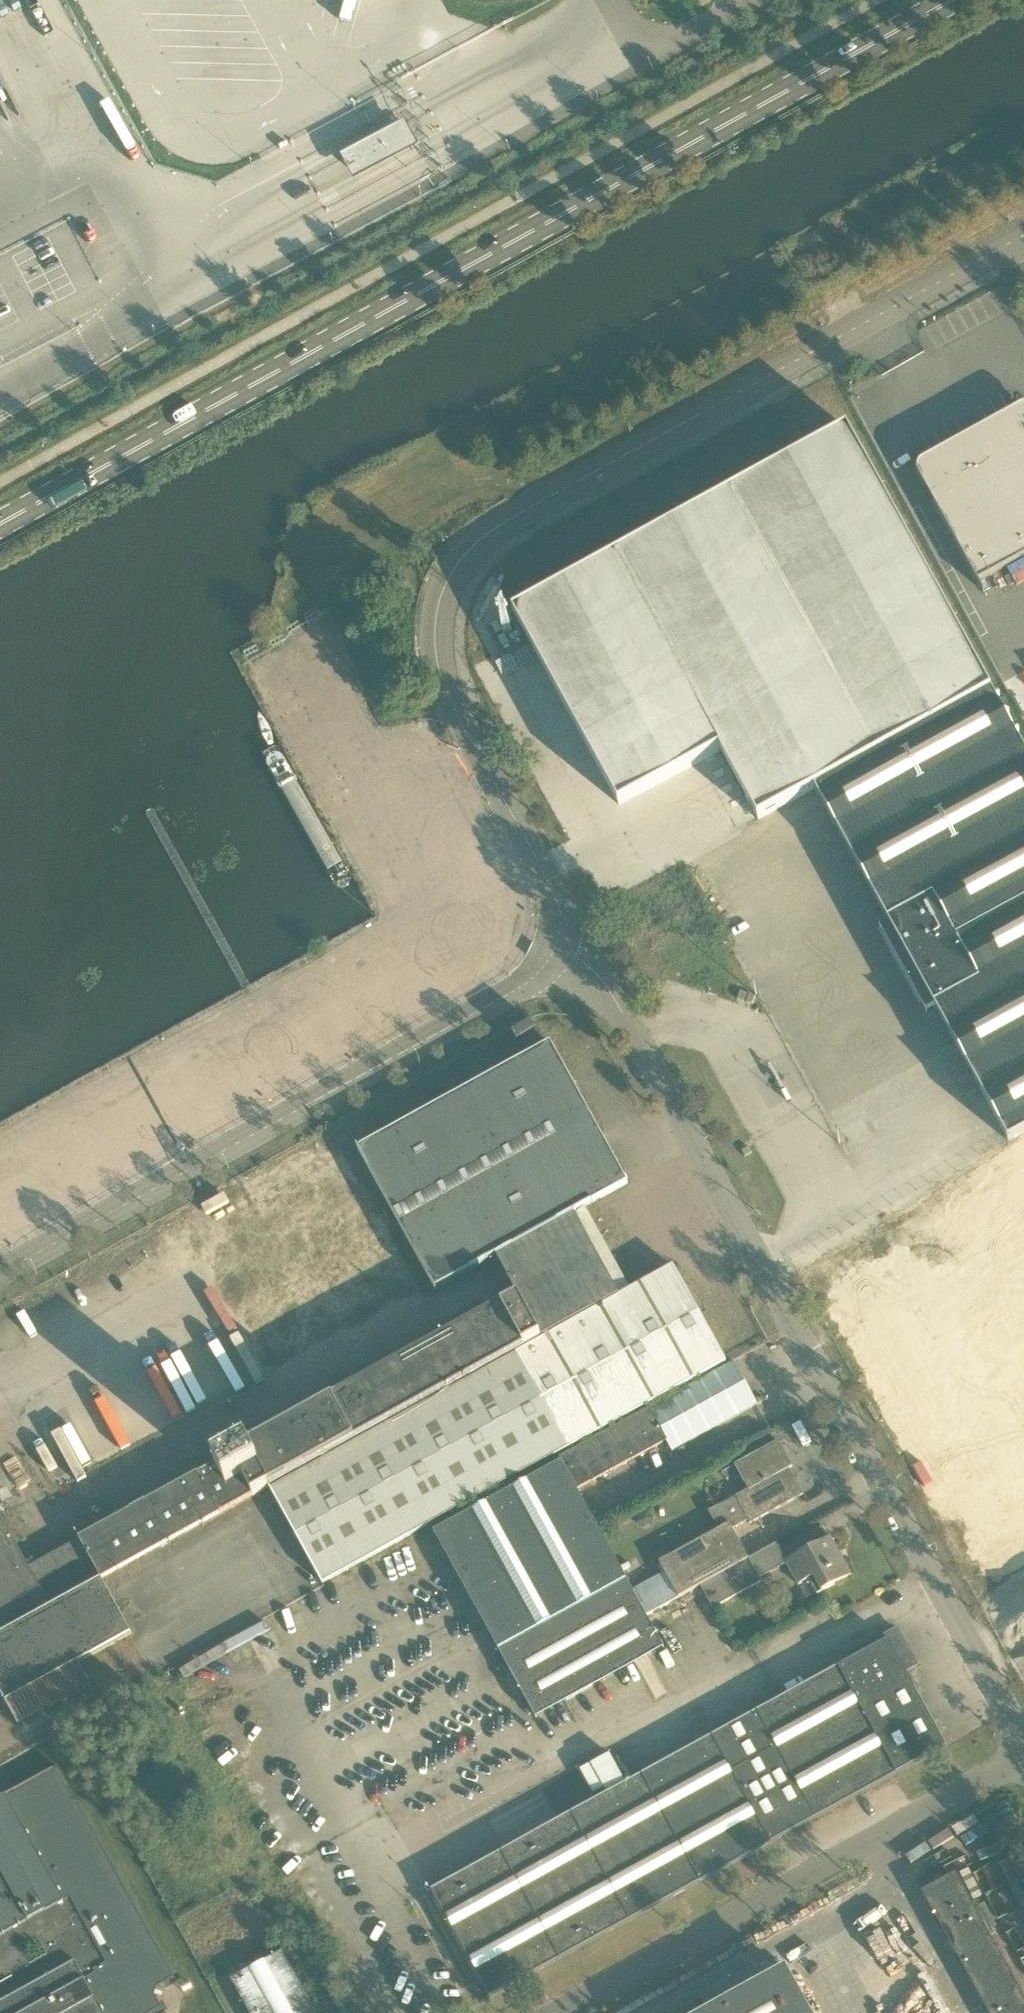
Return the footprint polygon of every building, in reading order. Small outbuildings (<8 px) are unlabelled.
[(338,157),(351,182),(415,149),(402,124),(338,157)] [(985,433),(982,427),(972,432),(975,439),(926,466),(925,468),(925,470),(927,474),(926,474),(937,495),(932,498),(983,591),(985,590),(979,580),(1023,556),(1023,412),(985,433)] [(390,575),(386,566),(377,571),(381,580),(390,575)] [(1008,1141),(1023,1132),(1023,749),(992,691),(814,788),(888,922),(881,925),(894,947),(901,944),(935,1006),(934,1006),(1008,1141)] [(666,1441),(671,1451),(752,1407),(728,1364),(650,1408),(559,1457),(577,1489),(666,1441)] [(749,1489),(735,1497),(709,1511),(719,1529),(729,1523),(732,1529),(747,1520),(749,1524),(803,1494),(789,1468),(792,1466),(778,1441),(735,1464),(749,1489)] [(646,1615),(700,1585),(747,1559),(749,1558),(732,1529),(729,1523),(719,1529),(659,1561),(665,1572),(633,1590),(646,1615)] [(831,1536),(785,1561),(787,1564),(798,1584),(813,1576),(821,1591),(852,1574),(831,1536)] [(757,1840),(951,1752),(894,1627),(886,1630),(894,1646),(621,1770),(612,1751),(580,1766),(597,1804),(431,1880),(473,1971),(523,1949),(530,1965),(707,1885),(698,1865),(706,1861),(703,1854),(691,1860),(688,1852),(749,1824),(757,1840)] [(161,2007),(152,1989),(174,1977),(57,1766),(5,1795),(0,1797),(0,2012),(150,2012),(161,2007)] [(954,1877),(925,1893),(991,2012),(1023,2012),(1023,2004),(954,1877)] [(283,1950),(231,1979),(249,2012),(318,2012),(283,1950)] [(785,1970),(764,1981),(756,1966),(700,1997),(708,2012),(706,2012),(809,2012),(785,1970)]
